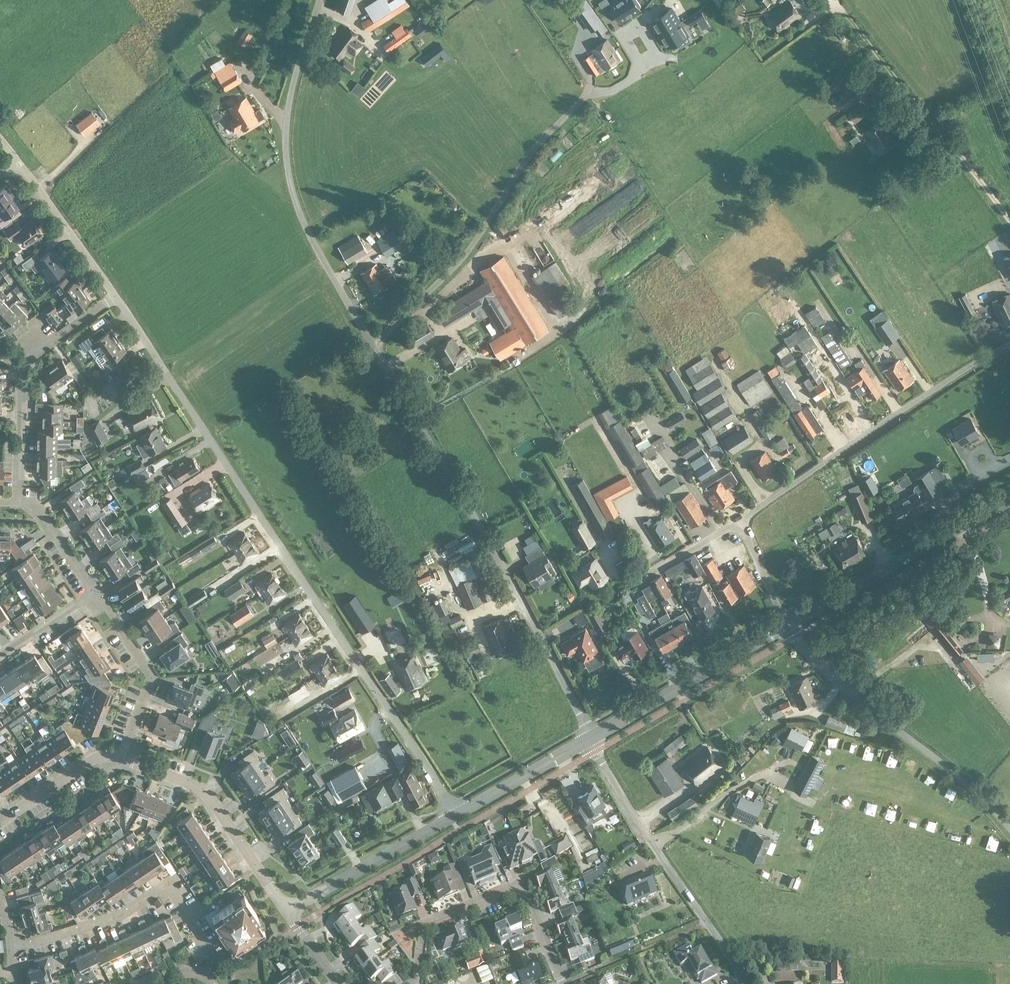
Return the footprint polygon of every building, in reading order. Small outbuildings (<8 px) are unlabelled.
[(356,0),(336,0),(334,8),(351,14),(356,0)] [(390,4),(387,0),(375,0),(365,6),(371,16),(361,22),(368,32),(410,5),(407,0),(395,0),(390,4)] [(599,3),(607,15),(614,11),(621,23),(641,10),(640,8),(642,7),(638,0),(619,0),(611,5),(608,0),(604,0),(599,3)] [(768,16),(780,32),(801,16),(790,0),(768,16)] [(672,8),(651,20),(659,33),(680,21),(672,8)] [(686,17),(686,18),(688,22),(690,25),(697,21),(704,17),(705,16),(700,9),(686,17)] [(431,29),(423,19),(417,24),(418,26),(414,29),(420,37),(431,29)] [(680,21),(659,33),(667,47),(688,34),(680,21)] [(388,52),(411,34),(406,27),(404,29),(401,24),(392,30),(395,35),(383,45),(388,52)] [(347,47),(355,53),(363,44),(356,38),(359,34),(348,26),(329,51),(339,58),(347,47)] [(245,46),(252,34),(244,29),(237,41),(245,46)] [(599,72),(600,73),(605,70),(604,70),(621,59),(615,51),(607,40),(592,50),(593,53),(589,55),(583,59),(586,64),(586,65),(594,76),(599,72)] [(427,66),(442,55),(447,61),(452,57),(446,50),(445,50),(440,43),(420,57),(427,66)] [(269,62),(261,59),(255,71),(264,74),(269,62)] [(355,67),(344,59),(339,65),(350,74),(355,67)] [(213,78),(217,75),(226,90),(242,81),(230,62),(210,74),(213,78)] [(834,94),(842,104),(856,95),(848,84),(834,94)] [(228,108),(233,117),(227,120),(235,133),(242,128),(243,130),(265,117),(260,108),(255,111),(246,97),(228,108)] [(607,100),(601,103),(606,110),(611,107),(607,100)] [(854,121),(856,120),(866,112),(859,103),(848,112),(854,121)] [(75,124),(84,136),(101,123),(91,111),(75,124)] [(895,140),(881,121),(866,132),(879,151),(895,140)] [(88,142),(104,129),(100,124),(84,137),(88,142)] [(878,160),(874,154),(867,159),(871,165),(878,160)] [(589,166),(596,161),(592,157),(586,162),(589,166)] [(610,188),(632,175),(626,165),(604,179),(610,188)] [(875,196),(880,193),(874,184),(869,188),(875,197),(875,196)] [(13,195),(5,185),(0,188),(0,204),(13,195)] [(884,198),(880,193),(875,196),(879,201),(884,198)] [(20,206),(13,195),(0,204),(0,213),(1,214),(0,214),(0,225),(1,227),(11,220),(7,215),(20,206)] [(10,239),(17,234),(26,246),(42,234),(32,220),(21,228),(17,223),(5,232),(10,239)] [(501,220),(493,225),(499,235),(508,230),(501,220)] [(403,240),(402,241),(397,233),(379,244),(386,257),(401,248),(403,251),(408,248),(403,240)] [(339,247),(348,263),(368,251),(358,236),(339,247)] [(50,252),(39,259),(35,253),(21,263),(25,269),(37,261),(42,268),(40,269),(49,281),(65,269),(60,262),(58,263),(50,252)] [(501,360),(526,344),(549,329),(504,255),(480,270),(486,281),(436,311),(445,327),(476,308),(482,319),(488,315),(498,330),(511,322),(514,326),(489,341),(501,360)] [(373,294),(389,284),(396,280),(387,265),(380,269),(377,264),(361,273),(373,294)] [(559,316),(574,307),(548,266),(532,276),(554,311),(555,310),(559,316)] [(66,302),(82,290),(79,285),(80,284),(76,279),(70,284),(65,277),(52,286),(60,297),(62,296),(66,302)] [(638,292),(642,284),(637,280),(632,289),(638,292)] [(353,292),(356,297),(363,293),(360,287),(353,292)] [(72,313),(90,300),(82,290),(66,302),(64,303),(72,313)] [(1004,296),(1002,292),(997,295),(998,299),(992,302),(1003,326),(1009,322),(1009,294),(1004,296)] [(971,303),(965,293),(958,297),(964,307),(971,303)] [(358,305),(366,303),(364,297),(356,299),(358,305)] [(9,307),(2,299),(0,301),(0,316),(9,307)] [(28,316),(14,302),(9,307),(0,316),(0,323),(1,324),(0,324),(0,326),(3,330),(0,333),(0,340),(1,341),(28,316)] [(40,311),(45,317),(52,313),(56,309),(52,302),(40,311)] [(59,322),(52,313),(45,317),(52,327),(59,322)] [(877,327),(889,343),(899,336),(888,319),(877,327)] [(817,344),(805,325),(784,338),(790,347),(797,342),(804,352),(817,344)] [(102,352),(118,340),(111,330),(100,337),(96,332),(79,344),(84,351),(90,347),(97,356),(102,352)] [(850,363),(852,361),(832,330),(830,331),(821,337),(842,371),(851,365),(850,363)] [(449,371),(466,360),(472,357),(466,347),(461,351),(453,338),(435,349),(449,371)] [(118,340),(102,352),(107,359),(101,362),(108,372),(119,364),(115,358),(126,351),(118,340)] [(485,355),(491,351),(488,346),(482,350),(485,355)] [(724,348),(717,352),(721,359),(729,355),(724,348)] [(790,351),(779,358),(786,368),(796,360),(790,351)] [(797,358),(809,377),(803,381),(816,400),(830,391),(805,353),(797,358)] [(731,356),(721,362),(726,371),(736,365),(731,356)] [(53,366),(64,382),(73,375),(86,392),(91,388),(77,369),(72,373),(62,359),(53,366)] [(881,393),(863,367),(865,365),(861,359),(854,363),(859,369),(847,377),(855,389),(863,383),(873,398),(881,393)] [(914,380),(909,373),(900,359),(884,370),(898,390),(914,380)] [(689,375),(697,389),(698,390),(693,393),(715,430),(736,416),(725,399),(732,395),(727,387),(726,388),(718,376),(710,363),(689,375)] [(64,382),(53,366),(44,373),(54,386),(48,390),(56,402),(62,397),(55,388),(64,382)] [(665,371),(684,404),(693,399),(673,366),(665,371)] [(768,373),(793,413),(802,407),(795,396),(796,395),(781,372),(780,373),(777,368),(768,373)] [(737,384),(751,406),(773,392),(759,370),(737,384)] [(846,381),(831,391),(848,418),(864,408),(846,381)] [(158,418),(153,408),(150,401),(148,396),(138,401),(141,406),(128,413),(136,430),(158,418)] [(43,421),(62,421),(63,410),(62,410),(63,404),(47,403),(46,409),(43,409),(43,421)] [(668,499),(620,419),(612,405),(598,413),(607,428),(631,468),(631,467),(635,474),(655,507),(668,499)] [(757,409),(750,414),(766,440),(776,433),(773,429),(771,431),(757,409)] [(817,412),(802,422),(817,445),(832,435),(817,412)] [(683,413),(666,422),(669,428),(686,419),(683,413)] [(970,418),(953,429),(962,443),(979,433),(970,418)] [(38,431),(62,432),(62,425),(68,425),(69,421),(62,421),(43,421),(43,431),(38,431)] [(98,445),(108,439),(99,421),(88,427),(98,445)] [(714,458),(724,452),(707,424),(699,428),(710,447),(709,448),(714,458)] [(744,426),(720,442),(729,456),(753,440),(744,426)] [(140,436),(142,441),(137,444),(144,457),(150,454),(165,446),(156,428),(140,436)] [(62,432),(38,431),(38,442),(70,443),(71,438),(57,438),(57,432),(62,432)] [(662,436),(640,449),(646,459),(668,446),(662,436)] [(783,437),(775,442),(780,451),(789,445),(783,437)] [(680,449),(686,458),(702,447),(696,438),(680,449)] [(38,453),(57,453),(57,447),(70,447),(70,443),(38,442),(38,453)] [(781,452),(784,456),(796,448),(793,444),(781,452)] [(766,451),(750,461),(763,480),(778,470),(766,451)] [(706,452),(690,463),(701,480),(717,470),(706,452)] [(57,453),(38,453),(37,464),(62,464),(62,460),(57,460),(57,453)] [(944,457),(948,466),(956,463),(951,453),(944,457)] [(132,475),(146,467),(141,458),(126,465),(127,466),(120,469),(125,478),(132,474),(132,475)] [(653,463),(662,482),(672,477),(663,458),(653,463)] [(187,476),(199,469),(192,459),(180,466),(181,466),(175,470),(181,479),(186,476),(187,476)] [(62,464),(37,464),(37,475),(40,475),(40,477),(47,488),(51,485),(51,475),(62,475),(62,464)] [(920,497),(925,494),(927,497),(940,489),(935,481),(944,476),(937,465),(916,478),(919,484),(915,486),(914,489),(916,491),(893,505),(895,508),(893,509),(893,511),(897,517),(899,517),(900,517),(902,520),(925,506),(920,497)] [(150,476),(146,468),(133,475),(137,482),(150,476)] [(731,471),(706,487),(712,495),(708,497),(716,508),(719,507),(720,508),(734,498),(727,487),(737,481),(731,471)] [(871,474),(860,480),(868,495),(879,489),(871,474)] [(65,510),(81,500),(78,496),(82,493),(82,490),(80,487),(85,484),(81,478),(69,486),(73,492),(59,501),(65,510)] [(613,531),(603,513),(583,479),(574,484),(594,519),(604,536),(613,531)] [(209,483),(188,497),(183,500),(191,511),(195,508),(198,512),(219,499),(209,483)] [(690,490),(674,500),(691,526),(707,516),(690,490)] [(866,520),(873,517),(861,491),(860,492),(859,490),(851,494),(852,496),(851,496),(861,522),(866,520)] [(89,516),(101,508),(97,502),(93,505),(91,503),(93,502),(88,495),(81,500),(65,510),(71,520),(85,510),(89,516)] [(177,527),(184,523),(170,500),(163,505),(177,527)] [(85,540),(106,526),(100,517),(106,513),(102,507),(101,508),(89,516),(93,522),(79,531),(85,540)] [(662,518),(654,524),(650,518),(643,522),(659,547),(674,537),(662,518)] [(207,527),(202,519),(191,526),(196,534),(207,527)] [(583,520),(571,527),(583,548),(595,541),(583,520)] [(837,523),(836,524),(835,523),(827,527),(831,535),(840,529),(837,523)] [(109,546),(121,538),(117,532),(113,535),(106,526),(85,540),(92,550),(106,540),(109,546)] [(236,553),(251,543),(244,532),(228,542),(236,553)] [(43,533),(33,541),(37,547),(47,539),(43,533)] [(24,551),(20,545),(18,547),(9,547),(9,534),(0,534),(0,558),(13,559),(24,551)] [(213,536),(198,545),(199,547),(189,553),(189,552),(178,559),(180,563),(196,553),(197,555),(206,550),(205,549),(217,542),(213,536)] [(855,537),(834,549),(845,568),(866,556),(855,537)] [(121,538),(109,546),(113,551),(99,561),(105,570),(121,559),(115,550),(125,544),(121,538)] [(251,543),(236,553),(243,563),(258,553),(251,543)] [(533,561),(524,566),(535,586),(546,579),(556,573),(551,564),(545,554),(541,548),(529,555),(533,561)] [(570,554),(573,560),(585,554),(582,548),(570,554)] [(15,578),(37,564),(31,554),(28,557),(24,551),(13,559),(17,564),(9,569),(15,578)] [(139,562),(147,558),(144,553),(136,557),(139,562)] [(695,554),(685,559),(694,576),(704,570),(695,554)] [(121,559),(105,570),(112,579),(126,570),(129,576),(141,568),(137,562),(133,565),(127,556),(121,559)] [(146,572),(160,563),(156,558),(143,567),(146,572)] [(620,569),(630,563),(627,558),(617,565),(620,569)] [(701,565),(712,583),(723,576),(713,558),(701,565)] [(580,586),(588,581),(592,588),(608,578),(596,559),(580,568),(581,569),(572,574),(580,586)] [(21,587),(43,573),(37,564),(15,578),(21,587)] [(745,564),(726,575),(738,596),(757,585),(745,564)] [(670,567),(665,570),(668,576),(673,573),(670,567)] [(27,596),(49,581),(43,573),(21,587),(27,596)] [(263,594),(278,584),(271,573),(256,583),(263,594)] [(673,573),(667,577),(672,584),(678,581),(673,573)] [(666,595),(671,593),(661,575),(651,581),(660,599),(664,606),(670,602),(666,595)] [(125,599),(142,588),(139,583),(142,580),(139,576),(118,590),(125,599)] [(482,602),(471,578),(457,584),(468,608),(482,602)] [(166,580),(156,587),(162,596),(175,587),(172,582),(168,584),(166,580)] [(230,599),(245,589),(239,580),(224,590),(230,599)] [(726,603),(738,596),(729,583),(728,583),(726,580),(715,586),(726,603)] [(33,605),(55,590),(49,581),(27,596),(33,605)] [(278,584),(263,594),(270,605),(285,595),(278,584)] [(491,598),(486,586),(478,590),(483,602),(491,598)] [(702,586),(695,590),(693,591),(689,590),(685,592),(684,595),(686,598),(689,599),(696,611),(697,611),(701,618),(705,616),(707,617),(711,614),(711,612),(715,610),(710,602),(711,601),(702,586)] [(142,588),(125,599),(131,608),(152,595),(149,590),(145,592),(142,588)] [(393,608),(412,597),(407,588),(388,599),(393,608)] [(187,600),(190,606),(208,595),(204,589),(187,600)] [(644,593),(649,601),(656,597),(652,589),(644,593)] [(55,590),(33,605),(40,614),(61,600),(55,590)] [(570,601),(576,597),(572,590),(566,593),(570,601)] [(1009,599),(1009,590),(1002,594),(1005,601),(1009,599)] [(231,600),(233,604),(250,597),(248,593),(231,600)] [(656,615),(644,594),(637,598),(649,619),(656,615)] [(374,624),(355,596),(342,604),(360,633),(374,624)] [(615,601),(619,607),(625,602),(622,597),(615,601)] [(6,608),(10,606),(5,599),(1,601),(6,608)] [(144,631),(165,617),(161,611),(164,607),(159,599),(146,608),(150,613),(139,620),(142,624),(141,626),(144,631)] [(439,600),(433,604),(439,616),(440,616),(446,613),(445,613),(439,600)] [(179,607),(183,613),(190,608),(186,603),(179,607)] [(236,625),(253,614),(246,604),(230,615),(236,625)] [(9,619),(0,606),(0,626),(9,619)] [(669,615),(664,606),(656,610),(654,611),(661,624),(665,631),(673,644),(676,643),(678,646),(684,642),(682,639),(683,639),(671,619),(669,615)] [(588,615),(599,635),(610,628),(599,608),(588,615)] [(688,626),(692,624),(685,611),(671,619),(683,639),(692,633),(688,626)] [(22,613),(13,619),(20,630),(26,626),(22,620),(25,618),(22,613)] [(290,635),(305,625),(298,614),(283,624),(290,635)] [(460,614),(448,619),(452,627),(464,621),(460,614)] [(935,615),(926,622),(955,658),(964,651),(935,615)] [(165,617),(144,631),(148,637),(150,636),(153,640),(163,633),(167,638),(179,629),(174,622),(169,623),(165,617)] [(509,617),(503,619),(502,619),(482,627),(494,653),(514,644),(513,643),(518,640),(509,617)] [(71,649),(87,638),(77,623),(57,636),(63,645),(67,643),(71,649)] [(664,650),(673,644),(665,631),(661,624),(649,631),(653,638),(656,637),(664,650)] [(305,625),(290,635),(297,646),(312,635),(305,625)] [(598,653),(599,653),(586,628),(570,637),(571,638),(562,644),(568,655),(578,649),(580,649),(586,660),(591,657),(596,667),(604,662),(602,659),(601,659),(598,653)] [(854,629),(841,636),(849,649),(861,642),(854,629)] [(49,630),(43,636),(49,643),(55,637),(49,630)] [(646,651),(648,649),(637,631),(623,639),(624,641),(615,647),(621,658),(628,654),(627,653),(630,651),(634,658),(636,656),(638,659),(647,653),(646,651)] [(189,654),(183,646),(188,643),(181,633),(171,640),(174,645),(161,654),(166,662),(165,663),(169,670),(175,666),(174,664),(189,654)] [(263,640),(267,647),(277,641),(273,634),(263,640)] [(87,638),(71,649),(77,658),(93,647),(87,638)] [(477,643),(464,648),(467,655),(480,649),(477,643)] [(394,656),(411,649),(409,644),(392,651),(394,656)] [(93,647),(77,658),(72,661),(74,664),(79,660),(83,666),(99,656),(93,647)] [(371,655),(378,670),(388,665),(381,650),(371,655)] [(24,661),(37,680),(52,670),(42,656),(37,659),(34,655),(24,661)] [(317,676),(332,666),(325,655),(310,665),(317,676)] [(104,658),(102,659),(99,656),(83,666),(87,672),(84,674),(88,681),(108,678),(103,671),(110,666),(104,658)] [(395,664),(401,679),(395,681),(389,673),(379,680),(390,696),(401,689),(399,685),(403,684),(405,689),(425,681),(415,656),(395,664)] [(966,657),(959,662),(967,672),(973,667),(966,657)] [(16,667),(26,683),(32,678),(36,683),(38,681),(37,680),(24,661),(16,667)] [(339,676),(332,666),(317,676),(324,687),(339,676)] [(17,689),(26,683),(16,667),(7,673),(17,689)] [(17,689),(7,673),(0,677),(0,682),(8,695),(17,689)] [(232,674),(222,679),(230,692),(239,686),(232,674)] [(818,700),(812,686),(808,677),(789,686),(800,709),(818,700)] [(110,682),(108,678),(88,681),(90,683),(91,683),(90,687),(93,688),(90,695),(108,702),(113,691),(108,689),(110,682)] [(8,695),(0,682),(0,700),(8,695)] [(191,707),(197,693),(201,695),(204,688),(192,683),(190,689),(174,683),(172,689),(170,688),(166,697),(168,698),(167,700),(175,703),(175,701),(191,707)] [(303,691),(306,697),(322,689),(319,683),(303,691)] [(349,689),(333,699),(331,696),(324,701),(328,709),(336,704),(338,709),(355,700),(349,689)] [(39,695),(42,700),(48,696),(45,691),(39,695)] [(105,712),(108,702),(90,695),(88,701),(84,699),(82,704),(105,712)] [(791,707),(788,700),(770,708),(774,718),(784,714),(783,711),(791,707)] [(342,715),(359,706),(356,701),(339,711),(342,715)] [(101,722),(105,712),(82,704),(81,707),(85,708),(82,715),(101,722)] [(17,707),(11,710),(15,716),(20,712),(17,707)] [(330,726),(339,741),(351,735),(355,742),(336,752),(341,761),(364,748),(360,740),(359,740),(354,732),(363,728),(353,710),(337,719),(332,710),(324,714),(324,715),(320,717),(323,723),(330,719),(333,724),(330,726)] [(179,712),(176,720),(160,714),(153,731),(174,740),(181,723),(191,727),(195,718),(179,712)] [(101,722),(82,715),(76,713),(73,723),(71,724),(71,723),(70,723),(81,739),(87,735),(89,730),(97,733),(101,722)] [(825,725),(844,732),(847,723),(829,715),(825,725)] [(74,744),(81,739),(70,723),(71,723),(66,720),(51,730),(54,734),(65,751),(74,744)] [(204,738),(200,749),(215,755),(218,745),(221,746),(225,735),(211,730),(213,723),(204,720),(198,735),(204,738)] [(802,748),(808,736),(792,727),(783,743),(788,746),(790,742),(802,748)] [(387,729),(377,735),(389,756),(399,751),(387,729)] [(56,757),(65,751),(54,734),(48,738),(45,733),(41,735),(56,757)] [(663,748),(669,756),(687,742),(681,734),(663,748)] [(47,763),(56,757),(41,735),(33,741),(36,746),(47,763)] [(781,741),(776,737),(771,744),(776,747),(781,741)] [(755,750),(751,745),(747,748),(752,753),(755,750)] [(38,769),(47,763),(36,746),(27,752),(38,769)] [(683,766),(699,785),(723,765),(707,746),(683,766)] [(261,769),(257,763),(260,761),(253,750),(241,758),(245,764),(232,773),(237,781),(239,779),(241,782),(261,769)] [(744,751),(740,754),(746,761),(750,757),(744,751)] [(27,752),(18,758),(29,775),(38,769),(27,752)] [(811,786),(824,761),(812,754),(799,780),(811,786)] [(853,761),(860,763),(862,757),(855,754),(853,761)] [(309,762),(305,757),(300,761),(304,766),(309,762)] [(667,757),(648,769),(664,796),(684,784),(667,757)] [(18,758),(9,764),(20,781),(29,775),(18,758)] [(20,781),(9,764),(6,760),(0,763),(0,770),(11,787),(20,781)] [(364,786),(353,766),(330,779),(341,799),(364,786)] [(411,768),(397,775),(406,792),(414,807),(428,799),(411,768)] [(275,783),(268,772),(265,775),(261,769),(241,782),(243,785),(241,786),(246,794),(260,785),(263,791),(275,783)] [(11,787),(0,770),(0,794),(1,793),(2,793),(11,787)] [(397,775),(384,782),(393,799),(406,792),(397,775)] [(375,809),(393,799),(384,782),(360,795),(364,802),(369,800),(375,809)] [(765,787),(755,782),(752,788),(761,793),(765,787)] [(109,790),(100,797),(110,811),(120,805),(118,802),(122,799),(121,785),(111,792),(109,790)] [(129,805),(140,809),(146,793),(136,788),(135,790),(121,785),(122,799),(130,802),(129,805)] [(588,814),(594,810),(597,815),(599,815),(604,812),(605,810),(603,806),(603,805),(600,800),(601,799),(593,785),(587,788),(589,791),(578,797),(581,801),(574,805),(585,825),(589,831),(595,828),(591,821),(592,821),(588,814)] [(292,806),(286,797),(288,796),(283,787),(265,799),(269,806),(259,812),(264,820),(266,819),(268,822),(291,807),(292,806)] [(140,809),(150,813),(156,796),(146,793),(140,809)] [(737,805),(758,814),(763,802),(756,798),(755,801),(741,795),(737,793),(735,799),(739,800),(737,805)] [(352,797),(351,797),(332,807),(337,815),(339,813),(342,817),(349,813),(347,810),(355,805),(355,804),(361,801),(357,794),(352,797)] [(329,804),(334,801),(330,795),(325,799),(329,804)] [(673,819),(698,804),(693,795),(668,811),(673,819)] [(167,801),(156,796),(150,813),(160,817),(162,814),(167,816),(172,805),(166,802),(167,801)] [(100,797),(91,803),(101,817),(103,820),(108,817),(110,819),(113,816),(110,811),(100,797)] [(101,817),(91,803),(89,800),(80,806),(92,824),(101,817)] [(30,810),(33,815),(42,810),(40,805),(30,810)] [(758,814),(737,805),(733,814),(753,824),(758,814)] [(93,830),(95,829),(92,824),(80,806),(71,812),(85,833),(91,829),(93,830)] [(302,823),(291,807),(268,822),(270,825),(268,826),(273,834),(287,825),(290,831),(302,823)] [(176,822),(182,831),(197,821),(191,812),(189,813),(186,808),(175,815),(179,820),(176,822)] [(63,818),(64,821),(74,835),(77,840),(86,834),(85,833),(71,812),(63,818)] [(53,843),(56,848),(65,842),(62,838),(55,827),(51,820),(46,823),(48,826),(43,829),(53,843)] [(64,821),(55,827),(62,838),(65,842),(74,835),(64,821)] [(203,830),(197,821),(182,831),(177,835),(183,844),(203,830)] [(289,844),(296,854),(312,843),(308,836),(314,832),(308,824),(297,831),(300,836),(289,844)] [(339,845),(347,841),(345,839),(337,826),(330,831),(339,845)] [(57,848),(56,848),(53,843),(43,829),(34,835),(44,850),(48,855),(57,848)] [(209,839),(203,830),(183,844),(189,853),(209,839)] [(515,836),(527,863),(532,861),(531,858),(536,856),(528,836),(525,837),(523,832),(515,836)] [(771,839),(756,832),(747,855),(761,861),(771,839)] [(135,842),(132,837),(129,834),(126,836),(131,844),(135,842)] [(43,858),(39,853),(44,850),(34,835),(30,837),(29,835),(24,838),(26,841),(25,841),(35,856),(39,861),(43,858)] [(527,863),(515,836),(505,841),(507,845),(500,848),(510,870),(517,867),(516,864),(521,862),(522,865),(527,863)] [(566,837),(550,846),(556,856),(572,847),(566,837)] [(111,846),(114,849),(123,843),(121,839),(111,846)] [(215,848),(209,839),(189,853),(195,862),(215,848)] [(26,862),(35,856),(25,841),(16,847),(26,862)] [(168,860),(161,849),(155,842),(141,851),(144,856),(154,871),(164,865),(163,863),(168,860)] [(312,843),(296,854),(303,864),(319,853),(312,843)] [(114,849),(111,846),(102,852),(105,855),(114,849)] [(493,877),(497,876),(491,862),(497,860),(491,846),(484,849),(481,856),(482,858),(477,860),(487,883),(494,879),(493,877)] [(16,847),(7,853),(17,868),(21,865),(23,868),(29,865),(26,862),(16,847)] [(221,857),(215,848),(195,862),(198,865),(203,861),(206,867),(221,857)] [(570,849),(581,874),(583,873),(572,848),(570,849)] [(93,858),(96,861),(99,859),(100,858),(103,862),(108,859),(105,855),(102,852),(93,858)] [(17,868),(7,853),(0,858),(0,862),(8,874),(17,868)] [(145,877),(154,871),(144,856),(135,862),(145,877)] [(227,866),(221,857),(206,867),(212,876),(227,866)] [(479,886),(487,883),(477,860),(472,863),(471,860),(464,857),(456,860),(462,873),(468,870),(475,885),(478,884),(479,886)] [(544,894),(560,888),(552,869),(557,867),(555,861),(544,866),(546,871),(534,876),(540,889),(542,888),(544,894)] [(135,862),(126,868),(137,883),(145,877),(135,862)] [(607,863),(600,866),(601,869),(582,876),(585,883),(604,875),(603,873),(610,870),(607,863)] [(438,901),(446,897),(459,892),(455,882),(460,879),(454,865),(444,870),(446,876),(430,883),(438,901)] [(73,866),(69,868),(64,872),(67,877),(73,873),(72,872),(75,869),(73,866)] [(128,889),(137,883),(126,868),(122,871),(119,866),(114,869),(117,874),(128,889)] [(166,869),(173,880),(178,876),(172,866),(166,869)] [(227,866),(212,876),(208,879),(214,889),(234,876),(227,866)] [(412,878),(418,875),(414,866),(408,868),(412,878)] [(42,877),(38,880),(41,883),(50,877),(45,870),(40,874),(42,877)] [(619,885),(627,905),(656,893),(648,873),(619,885)] [(117,874),(109,880),(119,895),(128,889),(117,874)] [(100,886),(97,882),(98,882),(94,876),(84,883),(88,888),(98,903),(100,906),(104,903),(103,900),(106,897),(107,897),(99,886),(100,886)] [(605,877),(580,887),(584,897),(590,895),(588,889),(607,882),(605,877)] [(109,901),(119,895),(109,880),(104,883),(101,879),(98,882),(97,882),(100,886),(99,886),(107,897),(106,897),(109,901)] [(416,910),(412,898),(420,895),(414,880),(405,884),(407,888),(390,895),(400,917),(416,910)] [(768,887),(787,892),(789,886),(770,881),(768,887)] [(55,882),(47,884),(49,892),(58,890),(55,882)] [(192,890),(195,888),(199,885),(196,882),(189,886),(192,890)] [(26,885),(14,888),(16,894),(28,891),(26,885)] [(89,909),(98,903),(88,888),(79,894),(89,909)] [(198,891),(195,888),(192,890),(194,894),(200,902),(204,899),(198,891)] [(560,888),(544,894),(547,900),(545,901),(550,914),(568,907),(570,912),(575,909),(573,904),(568,906),(560,888)] [(18,906),(22,918),(39,913),(37,906),(45,904),(41,890),(27,894),(30,903),(18,906)] [(91,912),(89,909),(79,894),(76,890),(72,892),(75,897),(68,902),(66,899),(63,901),(66,907),(73,917),(78,914),(80,916),(84,913),(86,915),(91,912)] [(264,929),(257,918),(258,917),(244,896),(234,903),(233,902),(211,916),(218,927),(217,928),(231,949),(242,942),(243,943),(264,929)] [(584,901),(587,908),(597,903),(593,896),(584,901)] [(158,898),(153,901),(156,906),(161,903),(158,898)] [(344,937),(358,927),(354,921),(361,916),(353,905),(342,914),(346,920),(340,924),(339,923),(333,927),(338,934),(341,933),(344,937)] [(565,943),(580,936),(572,917),(578,915),(575,909),(570,912),(572,917),(555,924),(560,938),(563,937),(565,943)] [(40,919),(39,913),(22,918),(25,929),(37,926),(39,931),(52,927),(50,921),(47,922),(46,917),(40,919)] [(154,922),(161,938),(171,934),(174,940),(182,937),(173,918),(166,922),(164,917),(154,922)] [(516,931),(522,929),(517,917),(505,922),(507,926),(495,931),(501,945),(509,942),(512,951),(524,946),(520,937),(519,938),(516,931)] [(145,922),(139,925),(141,928),(144,927),(154,949),(164,944),(161,938),(154,922),(147,926),(145,922)] [(452,947),(454,950),(469,944),(461,926),(450,930),(452,934),(438,939),(443,951),(452,947)] [(134,932),(144,952),(145,953),(154,949),(144,927),(141,928),(134,932)] [(362,948),(376,938),(369,928),(362,933),(358,927),(344,937),(347,941),(346,944),(350,949),(361,941),(365,946),(362,948)] [(126,931),(120,934),(122,938),(125,936),(132,952),(135,957),(144,952),(134,932),(128,935),(126,931)] [(115,941),(122,957),(132,952),(125,936),(122,938),(115,941)] [(585,963),(594,959),(589,947),(585,948),(580,936),(565,943),(567,948),(565,949),(571,962),(583,957),(585,963)] [(363,971),(378,961),(373,955),(380,950),(373,940),(376,938),(362,948),(365,953),(354,962),(358,967),(360,967),(363,971)] [(106,940),(100,943),(102,947),(105,946),(113,961),(122,957),(115,941),(108,944),(106,940)] [(627,951),(623,943),(609,950),(612,957),(627,951)] [(94,947),(103,966),(113,961),(105,946),(102,947),(96,950),(94,947)] [(717,975),(703,949),(693,954),(689,946),(674,954),(681,965),(689,961),(693,967),(691,968),(696,978),(698,976),(702,983),(717,975)] [(85,947),(80,950),(81,954),(84,952),(92,968),(101,964),(103,966),(94,947),(87,951),(85,947)] [(74,976),(77,983),(78,983),(95,976),(92,968),(84,952),(81,954),(74,957),(75,959),(70,961),(74,976)] [(482,952),(474,955),(479,966),(486,963),(482,952)] [(516,969),(516,971),(514,972),(519,983),(521,982),(522,983),(533,979),(534,981),(543,978),(535,961),(528,964),(526,961),(528,961),(525,953),(512,959),(516,969)] [(27,976),(29,983),(51,977),(49,970),(51,970),(53,966),(50,954),(33,960),(35,967),(27,970),(29,975),(27,976)] [(363,971),(366,975),(365,977),(370,983),(375,981),(374,979),(381,974),(385,981),(397,972),(388,961),(385,964),(381,958),(378,961),(363,971)] [(831,983),(843,983),(843,965),(831,965),(831,983)] [(293,970),(274,983),(300,983),(302,983),(293,970)] [(482,983),(495,983),(490,972),(479,977),(482,983)]
